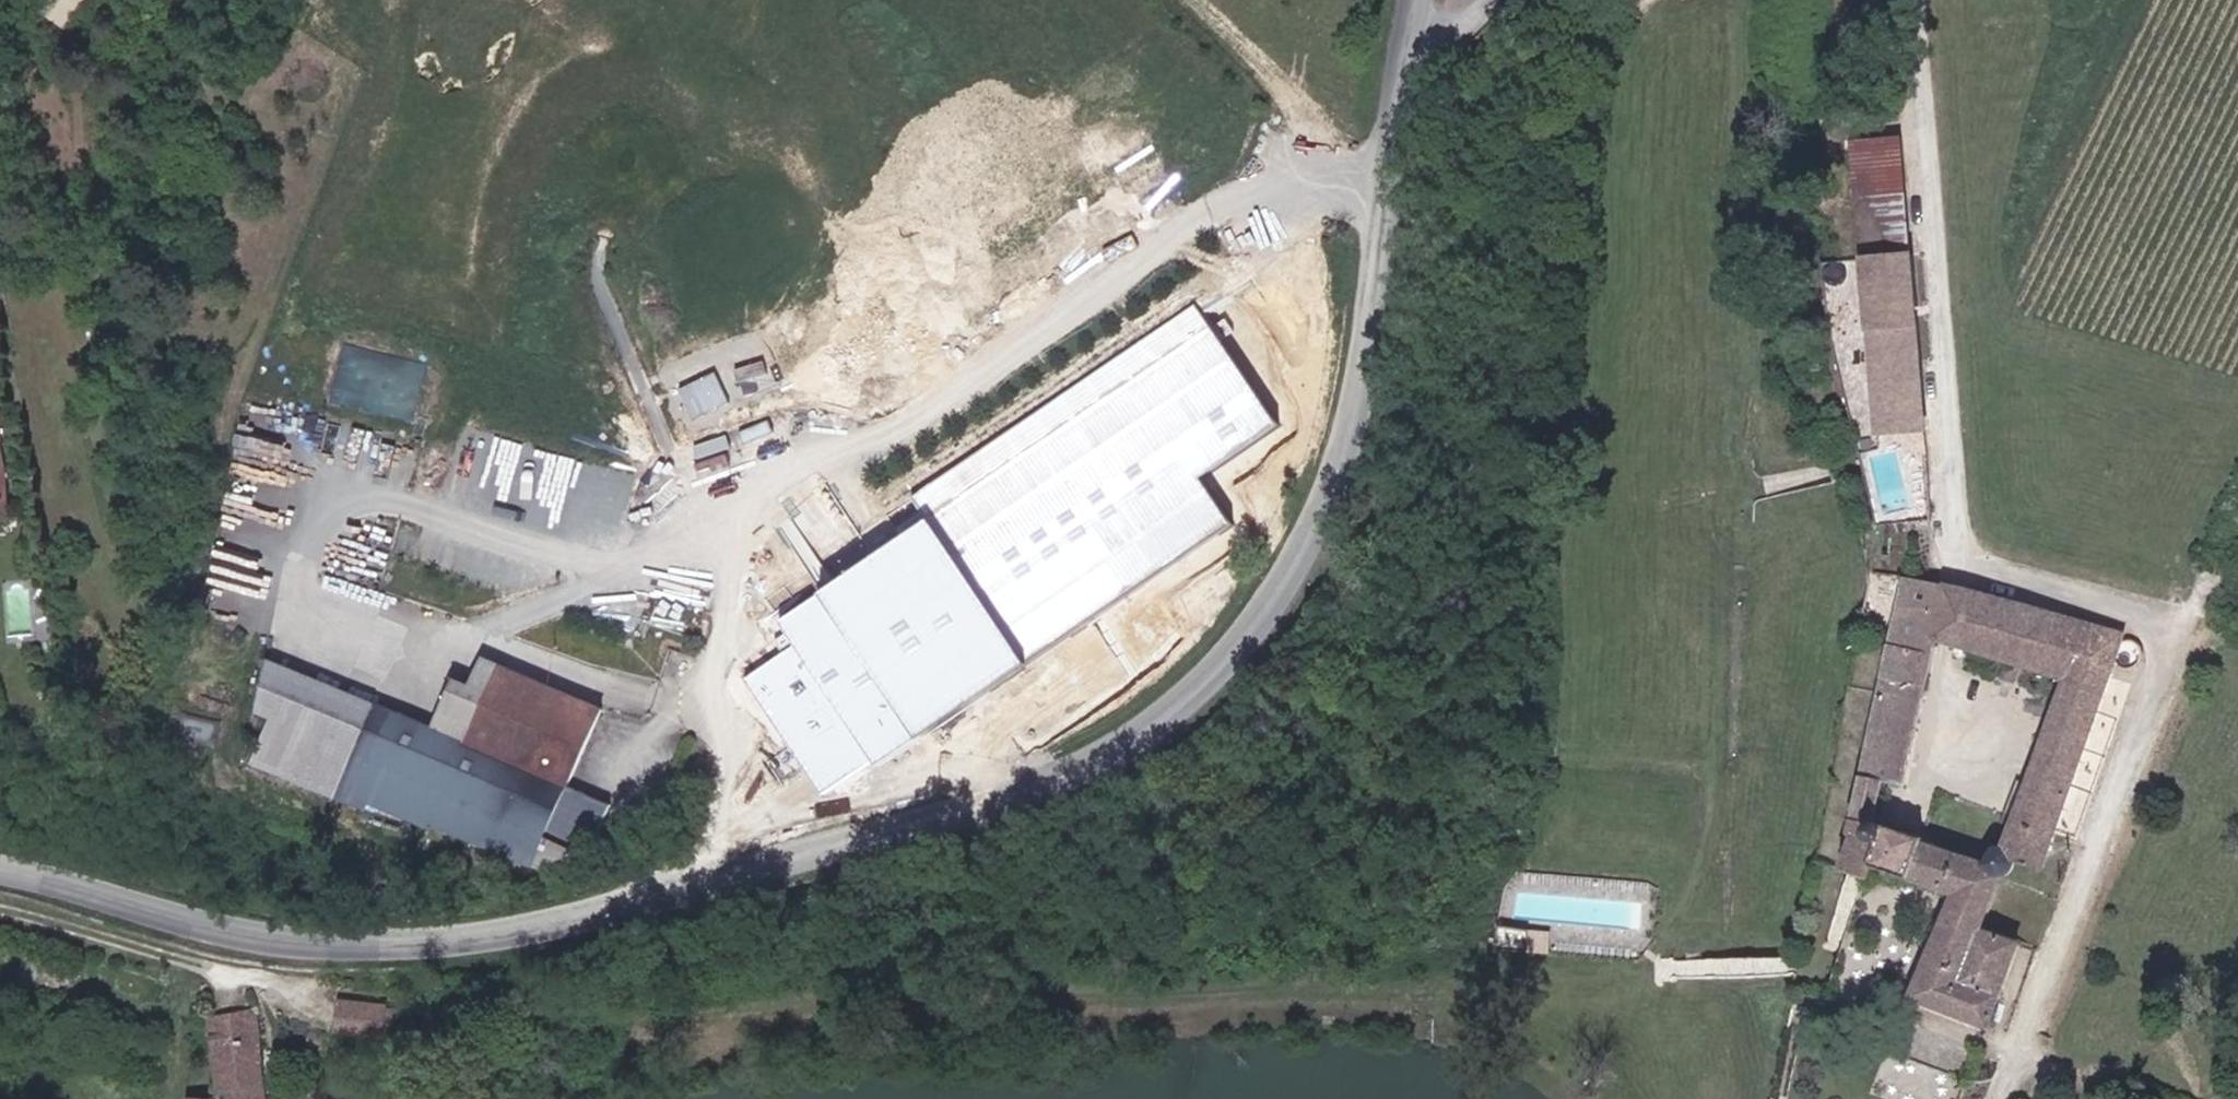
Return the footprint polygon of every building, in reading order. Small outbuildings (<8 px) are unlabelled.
[(1896,133),(1848,136),(1857,253),(1906,249),(1896,133)] [(1863,323),(1911,319),(1906,249),(1857,253),(1863,323)] [(1919,425),(1911,319),(1863,323),(1872,429),(1919,425)] [(11,514),(4,409),(0,409),(0,515),(11,514)] [(1878,779),(1899,783),(1929,639),(1940,584),(1899,574),(1855,774),(1878,779)] [(1959,588),(1940,584),(1929,639),(1948,645),(1959,588)] [(2095,710),(2119,632),(1959,588),(1948,645),(2060,673),(2002,844),(1991,841),(1985,864),(1917,839),(1919,833),(1899,828),(1887,869),(1947,892),(1905,997),(1984,1029),(2014,940),(1979,924),(1997,873),(2008,868),(2011,857),(2037,868),(2050,836),(2095,710)] [(566,770),(546,819),(544,822),(572,835),(576,828),(615,850),(633,816),(591,794),(630,704),(506,651),(498,666),(513,673),(486,737),(566,770)] [(466,784),(486,737),(285,658),(272,710),(287,716),(272,763),(450,821),(452,817),(466,784)] [(2095,710),(2050,836),(2073,845),(2119,719),(2095,710)] [(486,737),(466,784),(542,817),(546,819),(566,770),(486,737)] [(1878,779),(1855,774),(1846,814),(1869,820),(1878,779)] [(466,784),(452,817),(528,850),(542,817),(466,784)] [(1879,823),(1869,820),(1846,814),(1835,867),(1865,874),(1869,861),(1879,823)] [(1879,823),(1869,861),(1887,869),(1899,828),(1879,823)] [(341,996),(338,1029),(380,1034),(384,1001),(341,996)] [(255,1028),(243,1015),(200,1018),(209,1034),(210,1060),(214,1098),(185,1096),(184,1098),(265,1098),(255,1028)]
